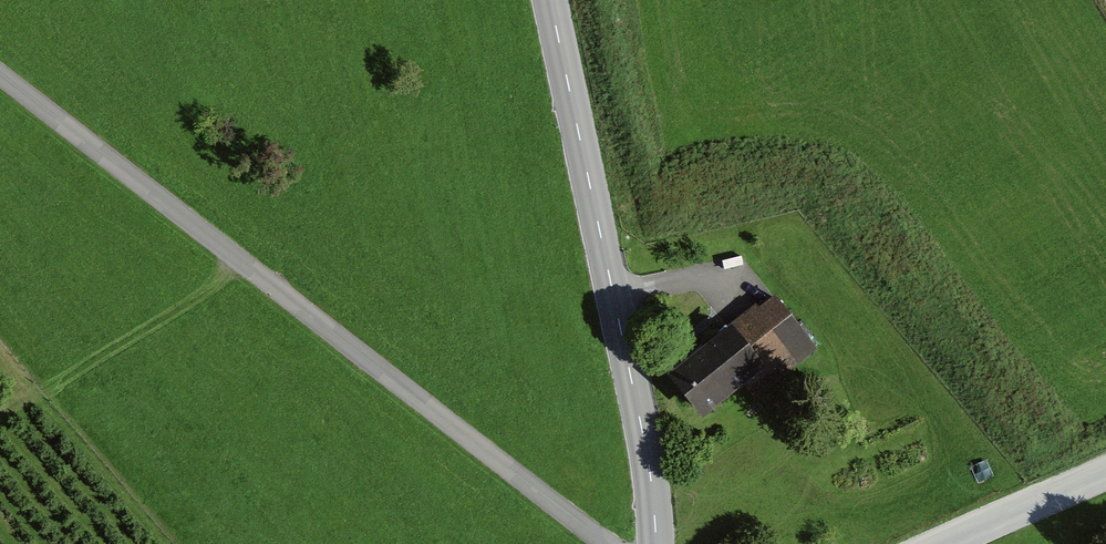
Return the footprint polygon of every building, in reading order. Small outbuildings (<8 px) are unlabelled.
[(749,393),(807,348),(768,297),(751,310),(745,303),(652,375),(681,413),(734,373),(749,393)]
